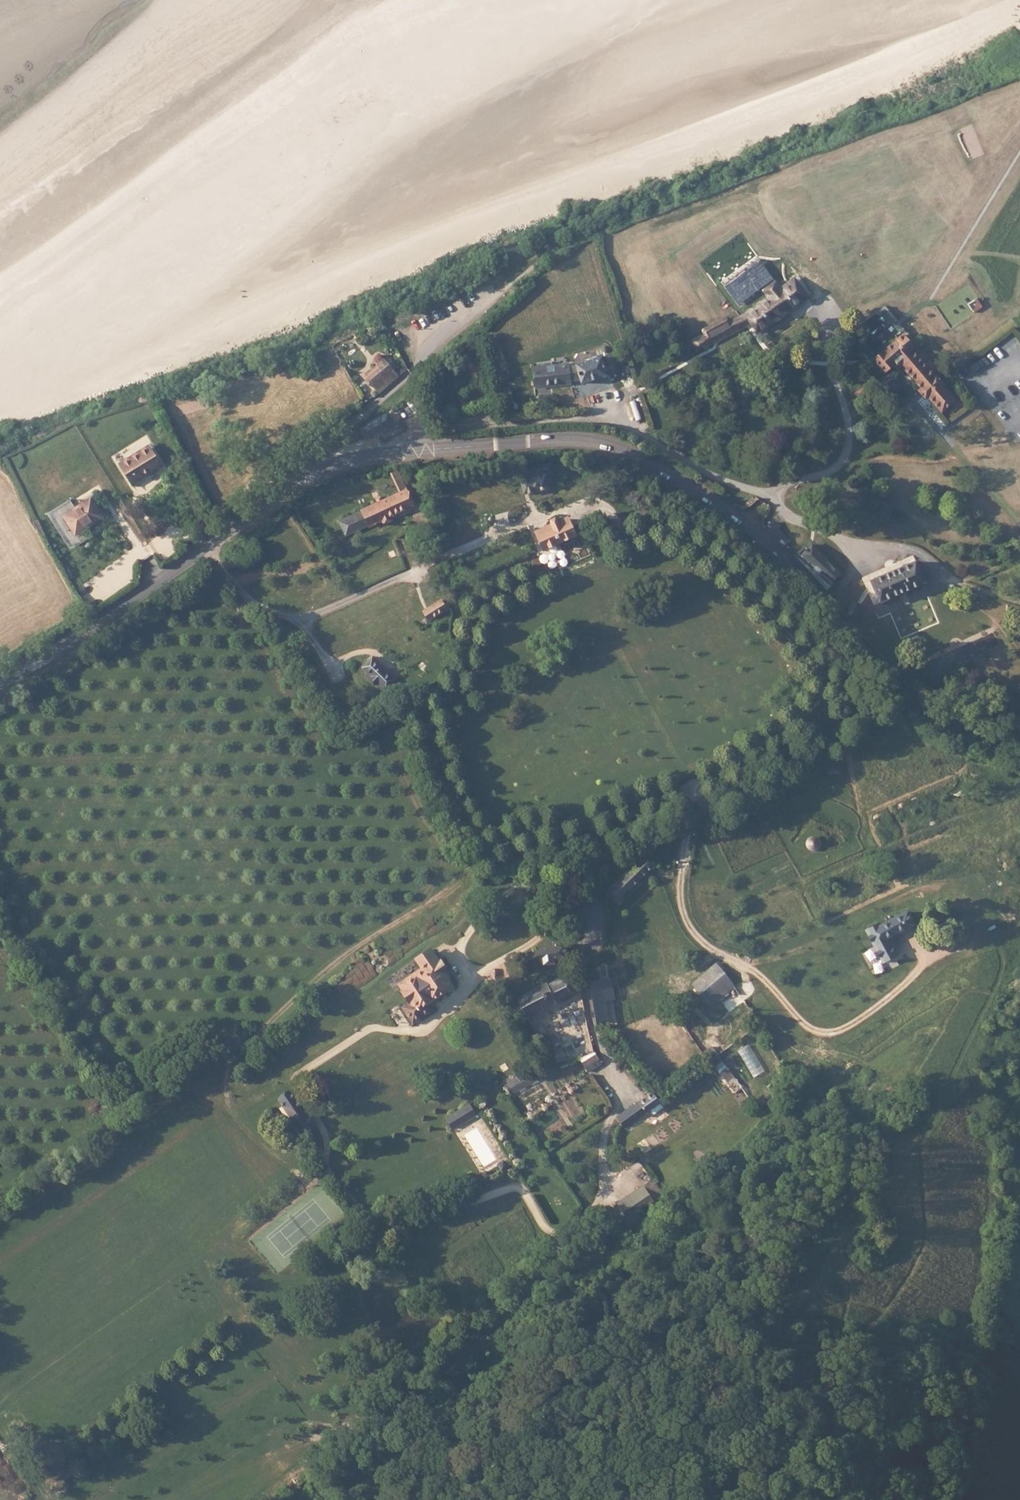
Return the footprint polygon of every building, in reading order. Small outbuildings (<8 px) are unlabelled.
[(720,281),(737,304),(773,277),(757,255),(720,281)] [(809,297),(794,277),(788,282),(803,301),(809,297)] [(775,279),(765,287),(771,294),(780,287),(775,279)] [(771,294),(767,297),(743,314),(727,322),(726,317),(706,327),(709,332),(694,340),(698,349),(750,324),(758,334),(803,301),(788,282),(780,287),(771,294)] [(771,294),(765,287),(761,290),(767,297),(771,294)] [(956,398),(903,336),(877,358),(888,371),(895,365),(898,371),(905,364),(923,385),(919,389),(927,399),(930,395),(942,409),(956,398)] [(603,354),(577,363),(578,366),(572,368),(571,365),(555,367),(540,369),(537,370),(539,388),(574,382),(574,379),(582,376),(583,379),(584,381),(593,378),(600,375),(609,372),(603,354)] [(380,394),(398,377),(392,370),(384,362),(366,379),(380,394)] [(398,377),(406,371),(402,363),(392,370),(398,377)] [(600,375),(593,378),(595,384),(602,381),(600,375)] [(367,428),(373,437),(380,433),(380,434),(393,426),(387,416),(374,423),(374,424),(367,428)] [(165,464),(151,444),(122,461),(135,482),(165,464)] [(391,474),(402,493),(405,492),(410,489),(399,470),(391,474)] [(550,486),(545,470),(523,476),(528,493),(550,486)] [(405,492),(402,493),(400,494),(360,514),(362,517),(340,527),(346,537),(367,526),(369,530),(413,506),(405,492)] [(107,518),(96,500),(70,516),(80,534),(107,518)] [(1007,523),(1004,509),(996,510),(999,525),(1007,523)] [(536,529),(545,549),(579,534),(570,514),(536,529)] [(427,528),(425,521),(418,523),(420,531),(427,528)] [(795,560),(828,587),(837,574),(802,548),(795,560)] [(870,581),(878,597),(924,578),(915,561),(870,581)] [(446,610),(441,600),(425,610),(429,618),(446,610)] [(388,679),(364,655),(355,664),(362,672),(357,678),(365,684),(371,677),(379,687),(388,679)] [(818,847),(818,845),(818,843),(817,841),(815,841),(814,840),(812,841),(810,842),(809,843),(809,845),(809,847),(810,848),(812,849),(814,850),(816,849),(817,848),(818,847)] [(914,910),(911,911),(916,922),(919,920),(914,910)] [(911,911),(882,925),(887,936),(910,925),(914,923),(916,922),(911,911)] [(887,936),(882,925),(880,921),(867,927),(876,945),(889,939),(887,936)] [(390,977),(394,983),(406,1001),(421,992),(432,984),(422,966),(425,965),(422,958),(416,960),(410,951),(399,959),(406,966),(390,977)] [(716,963),(690,982),(698,991),(707,985),(722,975),(723,973),(716,963)] [(589,984),(602,982),(600,974),(588,976),(587,977),(589,984)] [(732,991),(722,975),(707,985),(719,1000),(732,991)] [(382,982),(386,988),(394,983),(390,977),(382,982)] [(542,983),(515,997),(526,1017),(554,1002),(552,998),(567,992),(571,984),(567,979),(559,977),(544,986),(542,983)] [(594,1002),(605,1001),(602,982),(589,984),(594,1002)] [(394,983),(386,988),(393,997),(384,1004),(394,1021),(411,1009),(406,1001),(394,983)] [(406,1001),(411,1009),(417,1005),(416,1002),(423,997),(421,992),(406,1001)] [(594,1002),(602,1029),(604,1029),(610,1028),(605,1001),(594,1002)] [(601,1064),(595,1052),(579,1060),(586,1072),(601,1064)] [(726,1087),(733,1083),(718,1062),(711,1068),(726,1087)] [(502,1089),(509,1100),(542,1078),(535,1067),(521,1077),(517,1079),(502,1089)] [(270,1106),(280,1099),(274,1088),(263,1096),(270,1106)] [(663,1106),(655,1095),(624,1117),(630,1127),(663,1106)] [(290,1114),(280,1099),(270,1106),(279,1121),(290,1114)] [(467,1112),(474,1121),(481,1117),(474,1107),(467,1112)] [(467,1112),(459,1117),(465,1127),(474,1121),(467,1112)] [(295,1122),(290,1114),(279,1121),(285,1130),(295,1122)] [(459,1117),(452,1122),(458,1132),(465,1127),(459,1117)] [(610,1203),(619,1216),(644,1199),(633,1184),(608,1201),(610,1203)] [(610,1203),(605,1206),(614,1219),(619,1216),(610,1203)]
